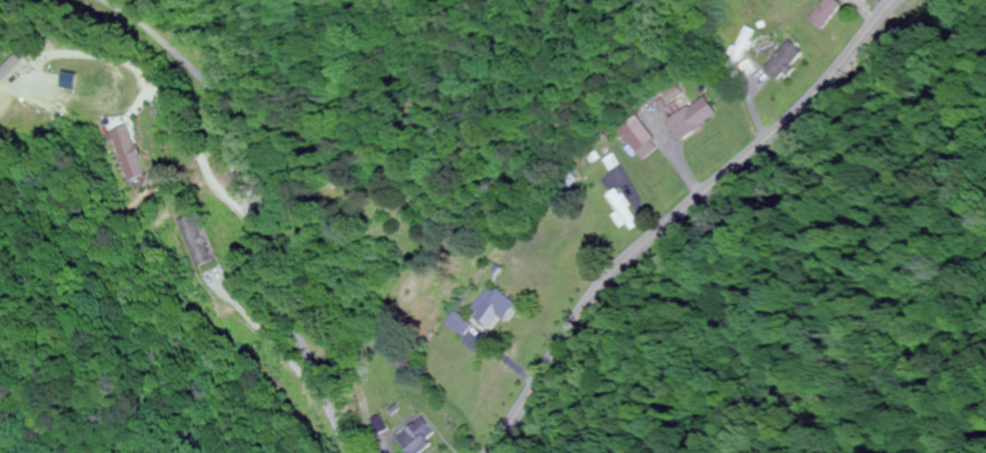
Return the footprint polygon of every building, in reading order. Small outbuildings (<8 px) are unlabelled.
[(841,7),(832,0),(825,0),(808,21),(821,32),(841,7)] [(803,56),(789,43),(762,70),(776,84),(803,56)] [(677,143),(717,120),(705,99),(665,122),(677,143)] [(656,149),(631,116),(614,129),(639,162),(656,149)] [(117,149),(131,182),(148,175),(134,141),(117,149)] [(632,231),(640,225),(614,189),(606,196),(632,231)] [(516,306),(486,284),(465,312),(486,328),(495,316),(504,323),(516,306)] [(442,324),(461,338),(470,326),(451,312),(442,324)] [(374,435),(386,429),(379,415),(367,421),(374,435)] [(434,435),(421,418),(395,439),(406,452),(420,452),(431,444),(428,440),(434,435)]
